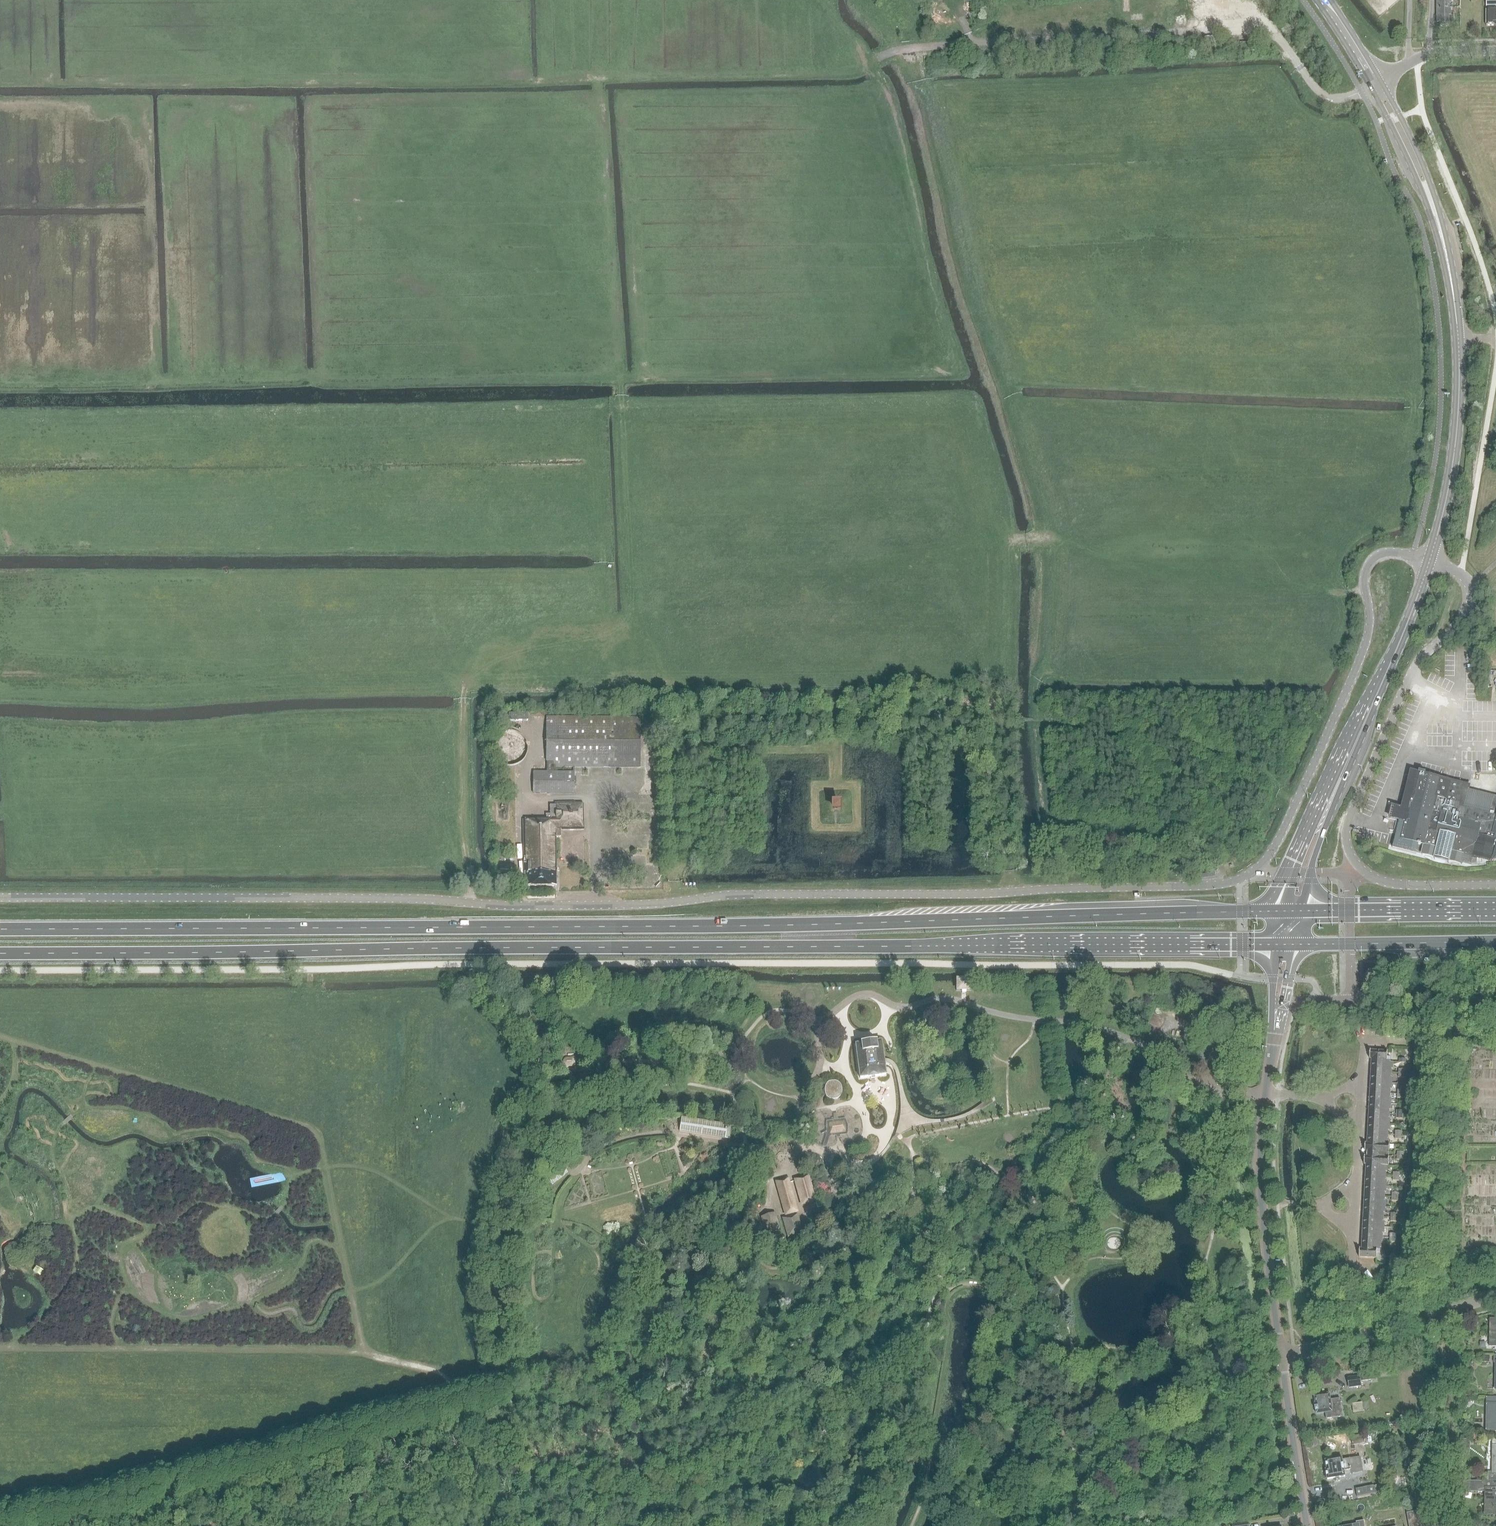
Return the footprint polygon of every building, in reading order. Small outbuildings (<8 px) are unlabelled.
[(1436,23),(1440,23),(1440,27),(1449,27),(1449,16),(1451,16),(1451,9),(1449,9),(1449,0),(1436,0),(1436,23)] [(1486,26),(1495,26),(1495,11),(1495,7),(1495,0),(1486,0),(1486,26)] [(1255,43),(1238,44),(1239,52),(1255,51),(1255,43)] [(535,794),(575,794),(574,768),(640,767),(640,717),(546,718),(547,774),(535,774),(535,794)] [(510,768),(514,768),(517,767),(520,765),(523,763),(525,761),(527,757),(528,754),(528,751),(528,747),(527,744),(525,740),(523,738),(520,735),(517,734),(514,733),(510,732),(507,732),(504,733),(500,735),(497,737),(495,740),(493,743),(492,747),(492,750),(492,753),(493,757),(495,760),(497,763),(499,765),(503,767),(506,768),(510,768)] [(1392,848),(1416,854),(1418,845),(1421,845),(1421,844),(1424,845),(1422,853),(1435,856),(1435,857),(1449,861),(1449,859),(1471,865),(1473,858),(1495,858),(1495,797),(1468,790),(1469,786),(1411,772),(1401,812),(1396,810),(1395,813),(1394,817),(1400,818),(1399,821),(1392,848)] [(546,820),(523,821),(524,887),(557,887),(556,831),(582,831),(582,805),(575,805),(575,804),(555,805),(550,805),(550,815),(546,815),(546,820)] [(1189,850),(1181,850),(1181,859),(1189,859),(1189,850)] [(958,990),(969,989),(969,980),(958,980),(958,990)] [(893,1063),(892,1062),(888,1060),(883,1060),(881,1042),(855,1045),(860,1078),(885,1075),(884,1063),(887,1063),(890,1065),(893,1068),(893,1069),(895,1073),(898,1083),(899,1094),(900,1104),(900,1115),(898,1126),(896,1132),(896,1133),(895,1136),(893,1139),(890,1146),(896,1139),(897,1138),(900,1135),(906,1131),(916,1127),(926,1125),(937,1123),(948,1122),(959,1120),(969,1116),(979,1111),(988,1106),(992,1103),(991,1097),(981,1105),(972,1111),(963,1115),(953,1118),(937,1120),(926,1119),(917,1115),(910,1107),(905,1098),(902,1087),(900,1077),(896,1067),(893,1063)] [(1372,1059),(1371,1061),(1390,1062),(1390,1057),(1387,1057),(1387,1052),(1370,1051),(1370,1059),(1372,1059)] [(1371,1072),(1391,1073),(1391,1069),(1392,1069),(1393,1062),(1390,1062),(1371,1061),(1371,1072)] [(1391,1073),(1371,1072),(1370,1082),(1392,1083),(1392,1077),(1391,1077),(1391,1073)] [(841,1085),(840,1084),(839,1083),(838,1083),(837,1082),(836,1082),(835,1081),(834,1081),(833,1081),(831,1081),(830,1081),(829,1082),(828,1082),(827,1083),(826,1084),(826,1085),(825,1087),(825,1088),(824,1089),(824,1090),(824,1092),(825,1093),(825,1095),(825,1096),(826,1096),(826,1097),(827,1098),(828,1099),(829,1099),(830,1100),(831,1100),(833,1100),(834,1100),(835,1100),(836,1099),(837,1099),(838,1098),(839,1098),(840,1097),(841,1096),(841,1094),(842,1093),(842,1092),(842,1090),(842,1089),(842,1088),(841,1087),(841,1085)] [(1392,1083),(1370,1082),(1370,1092),(1390,1093),(1390,1089),(1391,1090),(1392,1083)] [(1390,1093),(1370,1092),(1369,1103),(1390,1104),(1390,1097),(1390,1093)] [(1390,1104),(1369,1103),(1369,1113),(1389,1114),(1389,1110),(1390,1110),(1390,1104)] [(1389,1114),(1369,1113),(1368,1123),(1389,1124),(1390,1118),(1389,1118),(1389,1114)] [(728,1124),(681,1118),(679,1132),(730,1139),(731,1126),(727,1126),(728,1124)] [(845,1126),(844,1121),(829,1123),(828,1130),(830,1134),(845,1132),(845,1126)] [(1368,1134),(1388,1135),(1388,1130),(1389,1130),(1389,1124),(1368,1123),(1368,1134)] [(1365,1143),(1365,1144),(1388,1145),(1388,1138),(1388,1135),(1368,1134),(1367,1143),(1365,1143)] [(1389,1145),(1388,1145),(1365,1144),(1364,1152),(1366,1152),(1366,1154),(1389,1155),(1389,1145)] [(563,1154),(567,1160),(573,1156),(569,1150),(563,1154)] [(1389,1155),(1366,1154),(1366,1157),(1364,1157),(1364,1165),(1366,1165),(1387,1166),(1387,1165),(1388,1165),(1389,1155)] [(568,1173),(561,1164),(546,1176),(552,1185),(568,1173)] [(1365,1175),(1386,1176),(1386,1172),(1387,1172),(1387,1166),(1366,1165),(1365,1175)] [(1386,1176),(1365,1175),(1365,1185),(1386,1186),(1386,1180),(1386,1176)] [(807,1178),(796,1181),(803,1204),(813,1201),(807,1178)] [(787,1181),(777,1184),(786,1215),(796,1212),(787,1181)] [(1386,1186),(1365,1185),(1364,1195),(1385,1196),(1385,1192),(1386,1192),(1386,1186)] [(544,1191),(539,1190),(535,1204),(540,1206),(544,1191)] [(1385,1196),(1364,1195),(1364,1206),(1385,1207),(1385,1200),(1385,1196)] [(1385,1207),(1364,1206),(1363,1216),(1384,1217),(1384,1213),(1385,1213),(1385,1207)] [(781,1231),(776,1213),(760,1217),(766,1235),(781,1231)] [(802,1231),(797,1214),(782,1218),(787,1238),(802,1231)] [(1384,1217),(1363,1216),(1363,1226),(1384,1227),(1384,1221),(1383,1220),(1384,1217)] [(1384,1227),(1363,1226),(1362,1237),(1383,1238),(1383,1233),(1384,1233),(1384,1227)] [(1383,1238),(1362,1237),(1362,1247),(1383,1248),(1384,1241),(1382,1241),(1383,1238)] [(1383,1248),(1362,1247),(1362,1249),(1360,1249),(1359,1257),(1377,1258),(1377,1253),(1380,1253),(1380,1248),(1383,1248)] [(1359,1371),(1359,1376),(1347,1377),(1349,1387),(1361,1386),(1360,1381),(1372,1379),(1371,1369),(1359,1371)] [(1329,1393),(1315,1395),(1316,1404),(1315,1404),(1317,1413),(1325,1412),(1326,1419),(1343,1416),(1340,1398),(1330,1399),(1329,1393)] [(1487,1397),(1486,1430),(1495,1431),(1495,1398),(1487,1397)] [(1364,1402),(1353,1404),(1355,1413),(1365,1411),(1364,1402)] [(1363,1434),(1351,1436),(1353,1445),(1365,1443),(1363,1434)] [(1342,1457),(1326,1460),(1328,1469),(1326,1470),(1328,1479),(1336,1477),(1337,1481),(1340,1481),(1340,1477),(1345,1476),(1344,1470),(1351,1469),(1352,1473),(1363,1471),(1360,1457),(1356,1458),(1342,1460),(1342,1457)] [(1463,1492),(1487,1492),(1486,1515),(1495,1515),(1495,1481),(1489,1481),(1463,1481),(1463,1492)] [(1357,1497),(1375,1494),(1374,1486),(1356,1489),(1357,1497)] [(1420,1512),(1407,1514),(1409,1525),(1422,1525),(1420,1512)]
